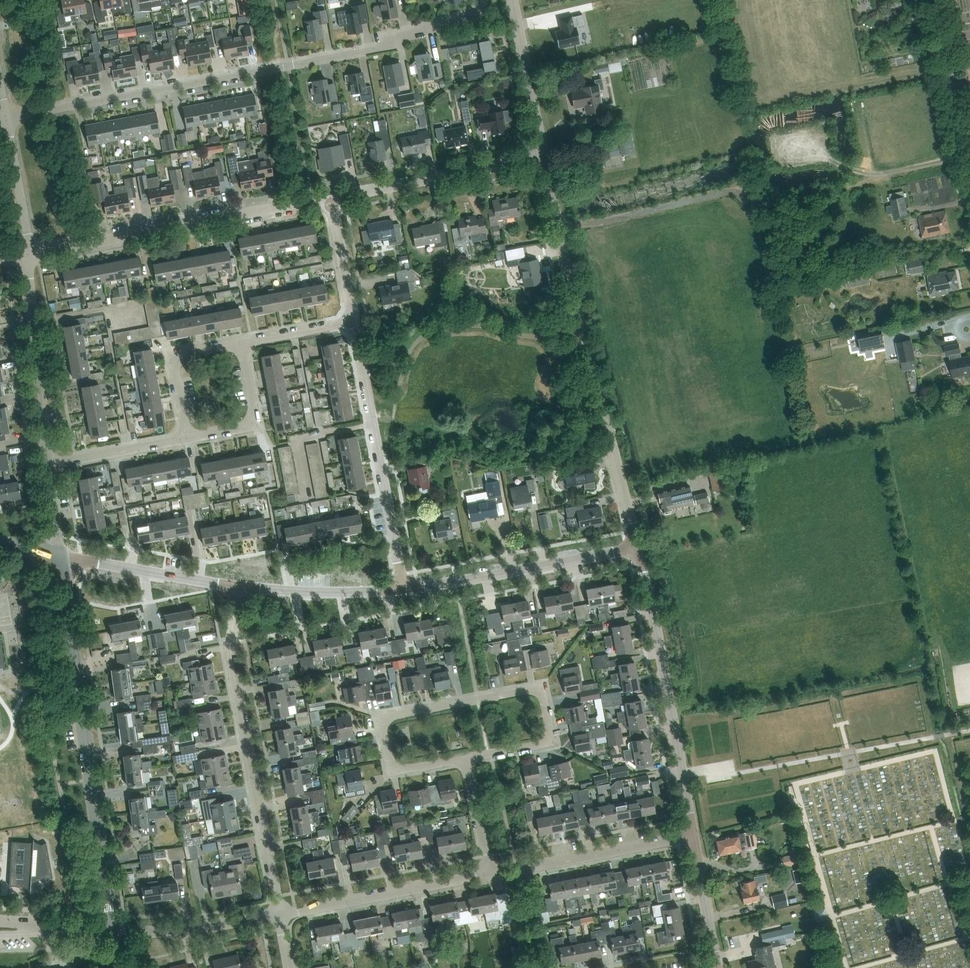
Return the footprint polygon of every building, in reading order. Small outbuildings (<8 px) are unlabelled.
[(63,9),(56,10),(59,28),(60,27),(65,22),(76,20),(75,14),(73,0),(61,0),(63,9)] [(85,5),(84,0),(73,0),(75,14),(81,13),(83,20),(94,18),(91,4),(85,5)] [(97,18),(98,23),(106,21),(105,16),(108,16),(106,8),(112,7),(111,0),(100,0),(100,2),(94,3),(96,18),(97,18)] [(112,7),(113,14),(124,12),(125,14),(131,13),(129,0),(111,0),(112,7)] [(150,0),(132,0),(134,11),(140,10),(140,11),(141,11),(151,11),(152,11),(151,7),(150,0)] [(150,0),(151,7),(161,6),(162,8),(170,7),(169,0),(150,0)] [(380,5),(375,6),(374,8),(375,14),(376,15),(382,14),(383,19),(397,16),(394,0),(379,0),(380,5)] [(346,10),(337,12),(339,27),(346,25),(348,34),(362,31),(361,23),(367,22),(364,4),(352,6),(353,13),(346,14),(346,10)] [(238,7),(239,16),(248,14),(249,14),(247,5),(238,7)] [(327,22),(325,10),(314,12),(315,19),(305,21),(309,41),(323,39),(320,23),(327,22)] [(558,48),(580,43),(576,27),(585,25),(583,14),(572,17),(571,16),(559,19),(562,30),(555,32),(558,48)] [(239,35),(233,36),(237,57),(248,54),(247,45),(252,44),(249,25),(244,26),(243,25),(239,25),(238,30),(239,35)] [(137,27),(138,34),(145,33),(144,26),(137,27)] [(225,59),(237,57),(233,36),(227,37),(225,27),(214,29),(217,46),(223,45),(225,59)] [(108,31),(109,39),(117,37),(116,30),(108,31)] [(196,43),(200,64),(211,61),(209,48),(215,47),(212,34),(206,35),(207,41),(196,43)] [(165,49),(159,50),(163,70),(174,68),(171,55),(177,53),(175,39),(176,39),(175,35),(168,36),(169,42),(164,43),(165,49)] [(177,41),(180,53),(181,57),(186,56),(188,66),(200,64),(196,43),(189,44),(188,39),(177,41)] [(482,68),(467,71),(469,79),(484,77),(483,71),(484,71),(496,69),(490,40),(478,42),(479,44),(478,44),(478,42),(471,44),(472,49),(479,48),(478,46),(479,46),(483,68),(483,69),(482,68)] [(151,44),(146,45),(146,44),(140,46),(143,64),(149,63),(151,73),(163,70),(159,50),(153,51),(151,44)] [(137,75),(136,71),(134,61),(140,60),(137,46),(131,47),(133,55),(122,57),(125,77),(137,75)] [(448,48),(440,49),(442,61),(450,59),(449,52),(450,53),(457,52),(456,47),(449,48),(449,49),(448,49),(448,48)] [(84,59),(84,64),(86,71),(88,84),(100,82),(97,68),(103,67),(100,51),(89,53),(90,58),(84,59)] [(114,52),(109,53),(109,51),(103,52),(105,67),(111,66),(114,79),(125,77),(122,57),(115,58),(114,52)] [(429,52),(426,53),(414,55),(416,64),(413,64),(413,65),(414,65),(415,74),(418,73),(419,81),(434,78),(442,76),(439,62),(431,63),(429,52)] [(74,73),(77,86),(88,84),(86,71),(84,64),(78,65),(77,59),(66,61),(68,74),(74,73)] [(404,84),(401,71),(400,63),(384,66),(388,87),(404,84)] [(607,64),(597,66),(598,72),(608,69),(607,64)] [(346,83),(350,82),(352,94),(359,92),(361,102),(373,100),(371,85),(364,87),(362,72),(344,75),(345,76),(346,83)] [(594,80),(595,86),(581,88),(582,90),(571,92),(574,105),(580,104),(580,103),(584,103),(586,113),(602,110),(598,90),(604,89),(601,78),(594,80)] [(316,103),(337,99),(334,87),(328,89),(326,79),(308,82),(308,83),(312,82),(313,88),(310,88),(311,94),(314,94),(316,103)] [(476,90),(475,84),(466,85),(467,92),(476,90)] [(412,93),(398,96),(401,107),(414,105),(412,93)] [(254,94),(242,96),(245,116),(251,115),(252,119),(258,118),(254,94)] [(242,96),(230,98),(234,122),(240,121),(239,117),(245,116),(242,96)] [(230,98),(218,100),(222,120),(228,119),(229,123),(234,122),(230,98)] [(218,100),(206,102),(211,127),(217,126),(216,121),(222,120),(218,100)] [(205,128),(211,127),(206,102),(195,105),(198,125),(204,124),(205,128)] [(376,112),(374,103),(367,104),(369,113),(376,112)] [(192,126),(198,125),(195,105),(182,107),(187,131),(193,130),(192,126)] [(463,108),(461,108),(464,122),(471,121),(468,107),(463,108)] [(488,114),(477,116),(479,130),(487,129),(487,127),(490,127),(491,134),(506,132),(504,121),(510,120),(511,118),(510,112),(508,110),(503,111),(502,111),(487,114),(488,114)] [(144,114),(148,134),(154,133),(154,137),(161,136),(156,112),(144,114)] [(144,114),(132,116),(137,140),(142,139),(142,135),(148,134),(144,114)] [(132,116),(120,118),(124,138),(130,137),(131,142),(137,140),(132,116)] [(120,118),(109,120),(113,145),(119,144),(118,140),(124,138),(120,118)] [(385,119),(378,120),(379,129),(387,127),(385,119)] [(107,146),(113,145),(109,120),(97,123),(100,143),(106,142),(107,146)] [(259,123),(261,135),(267,134),(265,122),(259,123)] [(94,144),(100,143),(97,123),(85,125),(89,149),(95,148),(94,144)] [(445,139),(446,147),(455,145),(455,146),(460,145),(459,144),(468,143),(465,126),(444,130),(443,127),(436,129),(438,140),(445,139)] [(377,140),(368,142),(372,162),(385,159),(382,143),(389,142),(387,129),(375,132),(377,140)] [(404,154),(417,152),(417,153),(426,151),(425,145),(430,143),(428,130),(417,132),(418,135),(401,138),(402,144),(400,146),(403,148),(404,154)] [(602,148),(604,158),(634,152),(630,132),(618,134),(620,144),(602,148)] [(171,133),(164,135),(167,151),(174,149),(171,133)] [(185,133),(177,134),(180,146),(187,145),(185,133)] [(340,164),(344,163),(344,164),(345,164),(344,159),(352,158),(347,133),(339,135),(341,145),(319,149),(320,159),(318,159),(320,171),(336,168),(336,166),(340,165),(340,164)] [(214,146),(215,152),(223,151),(222,144),(214,146)] [(183,151),(184,157),(193,155),(191,149),(183,151)] [(263,168),(269,167),(271,167),(269,158),(268,150),(257,152),(259,159),(249,161),(254,188),(266,185),(263,168)] [(242,190),(254,188),(249,161),(237,163),(236,155),(227,157),(230,174),(239,173),(242,190)] [(145,159),(134,161),(135,168),(146,166),(145,159)] [(205,177),(209,196),(221,194),(217,177),(223,176),(221,161),(214,162),(215,167),(204,170),(205,177)] [(197,198),(209,196),(205,177),(204,170),(192,172),(191,166),(185,167),(183,168),(185,183),(188,182),(194,181),(197,198)] [(172,184),(160,186),(163,204),(175,202),(172,185),(178,184),(175,169),(169,170),(172,184)] [(99,176),(98,170),(88,172),(89,178),(99,176)] [(140,176),(137,176),(140,191),(142,191),(148,190),(152,207),(163,204),(160,186),(158,176),(147,178),(146,174),(140,176)] [(113,187),(115,194),(118,213),(130,211),(127,194),(135,192),(133,177),(124,179),(125,185),(113,187)] [(115,194),(109,195),(107,187),(102,188),(101,183),(97,184),(90,185),(93,202),(97,201),(99,207),(105,206),(106,215),(118,213),(115,194)] [(494,208),(488,210),(491,226),(497,225),(496,219),(519,215),(516,197),(501,200),(500,199),(492,201),(494,208)] [(904,197),(890,200),(894,218),(908,215),(904,197)] [(784,229),(780,211),(769,213),(772,231),(784,229)] [(946,211),(919,217),(924,237),(951,232),(946,211)] [(484,222),(477,224),(475,216),(458,219),(459,227),(452,229),(455,245),(460,243),(462,242),(463,241),(465,238),(466,237),(467,234),(471,233),(473,241),(487,239),(484,222)] [(368,230),(361,231),(364,245),(372,243),(371,240),(372,240),(383,238),(384,246),(389,245),(396,244),(403,242),(399,223),(393,224),(392,220),(391,220),(368,224),(367,224),(368,230)] [(425,226),(412,229),(415,245),(434,242),(435,247),(447,245),(444,231),(439,232),(437,223),(425,225),(425,226)] [(313,224),(301,226),(304,243),(317,241),(313,224)] [(297,245),(304,243),(301,226),(288,229),(292,250),(298,248),(297,245)] [(288,229),(276,231),(279,248),(286,247),(287,251),(292,250),(288,229)] [(279,248),(276,231),(263,233),(267,250),(268,255),(273,254),(272,249),(279,248)] [(254,253),(267,250),(263,233),(251,236),(254,253)] [(254,253),(251,236),(238,238),(242,255),(254,253)] [(219,270),(226,268),(227,273),(233,272),(232,267),(228,250),(216,252),(219,270)] [(206,272),(219,270),(216,252),(203,255),(206,272)] [(310,256),(311,263),(322,261),(321,254),(310,256)] [(203,255),(191,257),(194,274),(206,272),(203,255)] [(409,263),(407,255),(400,256),(401,264),(409,263)] [(311,263),(310,256),(300,258),(301,265),(311,263)] [(452,266),(450,256),(442,258),(444,268),(452,266)] [(508,268),(520,265),(524,285),(542,282),(538,261),(530,263),(529,256),(506,260),(508,268)] [(138,257),(125,259),(128,276),(136,275),(136,279),(142,278),(138,257)] [(191,257),(179,259),(182,276),(194,274),(191,257)] [(122,278),(128,276),(125,259),(113,262),(116,279),(117,284),(123,283),(122,278)] [(179,259),(166,262),(169,279),(182,276),(179,259)] [(924,271),(922,259),(904,262),(907,274),(924,271)] [(113,262),(100,264),(104,281),(110,280),(111,284),(116,282),(116,279),(113,262)] [(169,279),(166,262),(153,264),(157,281),(169,279)] [(97,282),(104,281),(100,264),(88,266),(91,283),(92,283),(92,287),(98,286),(97,282)] [(324,269),(323,264),(308,266),(309,272),(324,269)] [(79,286),(91,283),(88,266),(76,269),(79,286)] [(412,271),(411,268),(396,271),(398,284),(380,287),(383,304),(410,299),(409,291),(415,290),(412,271)] [(66,288),(79,286),(76,269),(63,271),(64,279),(59,280),(62,294),(67,293),(66,288)] [(848,285),(869,281),(867,270),(846,274),(848,285)] [(949,291),(960,289),(957,271),(948,273),(947,271),(928,275),(932,296),(949,293),(949,291)] [(325,283),(312,286),(315,303),(328,300),(325,283)] [(125,286),(118,287),(120,296),(119,296),(120,302),(128,300),(126,295),(125,286)] [(151,302),(157,301),(154,286),(148,287),(151,302)] [(303,305),(315,303),(312,286),(300,288),(303,305)] [(148,287),(142,288),(145,303),(151,302),(148,287)] [(275,293),(274,293),(274,288),(268,289),(269,294),(263,295),(266,312),(278,310),(275,293)] [(291,307),(303,305),(300,288),(287,290),(291,307)] [(278,310),(291,307),(287,290),(275,293),(278,310)] [(266,312),(263,295),(250,297),(253,314),(266,312)] [(79,298),(72,300),(73,308),(80,306),(79,298)] [(146,309),(158,306),(157,301),(151,302),(145,303),(146,309)] [(158,306),(146,309),(147,315),(159,312),(158,306)] [(240,308),(227,310),(230,327),(243,325),(240,308)] [(227,310),(214,312),(217,329),(230,327),(227,310)] [(159,312),(147,315),(148,320),(160,318),(159,312)] [(214,312),(202,315),(205,331),(217,329),(214,312)] [(193,334),(205,331),(202,315),(190,317),(193,334)] [(180,336),(193,334),(190,317),(177,319),(180,336)] [(72,326),(64,327),(67,340),(84,337),(82,324),(86,323),(85,318),(71,320),(72,326)] [(160,318),(148,320),(149,326),(155,325),(161,324),(160,318)] [(167,338),(180,336),(177,319),(164,321),(167,338)] [(161,324),(155,325),(157,337),(163,336),(161,324)] [(151,338),(149,326),(143,327),(145,339),(151,338)] [(137,329),(139,340),(145,339),(143,327),(137,329)] [(134,341),(139,340),(137,329),(131,330),(134,341)] [(134,341),(131,330),(125,331),(128,343),(134,341)] [(122,344),(128,343),(125,331),(120,332),(122,344)] [(862,351),(885,346),(882,331),(859,335),(862,351)] [(122,344),(120,332),(114,333),(116,345),(122,344)] [(84,337),(67,340),(69,352),(86,349),(84,338),(84,337)] [(911,340),(897,343),(901,362),(903,371),(916,368),(914,359),(915,359),(911,340)] [(323,352),(324,359),(341,355),(339,343),(318,347),(319,353),(323,352)] [(945,347),(947,355),(949,354),(950,360),(950,361),(953,377),(957,376),(958,377),(960,379),(964,378),(965,376),(965,375),(968,374),(968,373),(969,372),(969,358),(965,359),(965,357),(962,358),(957,359),(956,353),(961,352),(959,344),(945,347)] [(302,348),(304,362),(310,361),(307,347),(302,348)] [(86,349),(69,352),(71,364),(88,361),(87,352),(86,349)] [(135,356),(137,364),(154,361),(151,349),(134,352),(135,356)] [(299,349),(293,350),(295,363),(301,362),(299,349)] [(262,357),(265,369),(282,366),(279,353),(262,357)] [(324,359),(327,371),(344,368),(341,355),(324,359)] [(88,361),(71,364),(73,377),(89,374),(90,380),(104,378),(103,372),(91,374),(89,366),(88,361)] [(137,364),(139,377),(156,373),(154,361),(137,364)] [(282,366),(265,369),(267,382),(284,379),(282,366)] [(344,368),(327,371),(321,372),(322,377),(328,376),(329,383),(346,380),(344,368)] [(139,377),(141,389),(158,386),(156,373),(139,377)] [(91,386),(83,387),(85,400),(102,397),(101,392),(100,384),(105,383),(104,378),(90,380),(91,386)] [(284,379),(267,382),(269,394),(286,391),(284,379)] [(346,380),(329,383),(331,395),(348,392),(346,380)] [(161,398),(158,386),(141,389),(144,401),(161,398)] [(272,407),(289,403),(286,391),(269,394),(272,407)] [(348,392),(331,395),(327,396),(328,401),(332,400),(334,408),(351,405),(348,392)] [(102,397),(85,400),(87,412),(104,409),(104,406),(102,397)] [(163,410),(161,398),(144,401),(145,406),(146,414),(163,410)] [(7,420),(6,415),(9,414),(7,407),(2,407),(1,401),(0,402),(0,421),(7,420)] [(274,419),(291,416),(289,403),(272,407),(274,419)] [(335,414),(331,415),(332,421),(353,417),(351,405),(334,408),(335,414)] [(104,409),(87,412),(90,425),(107,422),(106,420),(104,409)] [(165,423),(163,410),(146,414),(148,426),(165,423)] [(319,410),(313,412),(316,425),(322,424),(319,410)] [(308,427),(314,426),(311,412),(305,413),(308,427)] [(291,416),(274,419),(276,432),(294,429),(291,416)] [(5,440),(4,433),(9,433),(7,420),(0,421),(0,441),(5,440)] [(107,422),(90,425),(92,437),(109,434),(107,422)] [(340,439),(342,452),(359,449),(356,436),(340,439)] [(324,455),(329,454),(326,440),(321,441),(324,455)] [(359,449),(342,452),(344,464),(361,461),(359,449)] [(281,460),(293,458),(292,452),(280,454),(281,460)] [(264,453),(251,455),(254,472),(267,469),(264,453)] [(6,454),(1,455),(3,470),(9,469),(6,454)] [(242,474),(254,472),(251,455),(239,457),(242,474)] [(567,486),(577,484),(584,483),(585,483),(585,488),(584,488),(595,488),(594,488),(594,481),(593,474),(591,474),(590,469),(592,468),(590,456),(589,456),(589,458),(568,462),(569,462),(570,465),(567,466),(563,466),(567,486)] [(188,457),(176,460),(179,477),(192,475),(188,457)] [(230,476),(242,474),(239,457),(227,459),(230,476)] [(293,458),(281,460),(282,466),(294,464),(293,458)] [(227,459),(214,462),(217,478),(219,484),(231,482),(230,476),(227,459)] [(417,468),(410,469),(414,490),(421,489),(421,491),(424,493),(427,492),(429,489),(429,488),(430,487),(426,467),(432,466),(431,459),(416,462),(417,468)] [(176,460),(163,462),(166,479),(179,477),(176,460)] [(549,461),(542,463),(544,472),(551,470),(557,469),(556,460),(549,461)] [(361,461),(344,464),(347,476),(363,473),(361,461)] [(166,479),(163,462),(151,464),(154,482),(155,486),(167,483),(166,479)] [(205,481),(211,479),(212,483),(217,482),(217,478),(214,462),(202,464),(205,481)] [(151,464),(138,466),(141,484),(154,482),(151,464)] [(294,464),(282,466),(283,472),(295,469),(294,464)] [(143,491),(141,484),(138,466),(125,469),(127,477),(121,478),(124,492),(130,491),(129,486),(136,485),(137,492),(143,491)] [(295,469),(283,472),(284,477),(296,475),(295,469)] [(119,485),(116,471),(111,472),(113,486),(119,485)] [(4,474),(6,484),(9,500),(21,498),(18,481),(11,483),(9,473),(4,474)] [(363,473),(347,476),(349,489),(366,486),(363,473)] [(544,481),(542,473),(535,474),(536,480),(538,480),(538,482),(544,481)] [(285,483),(297,481),(296,475),(284,477),(285,483)] [(79,479),(81,492),(98,489),(97,482),(102,481),(101,476),(79,479)] [(724,489),(722,479),(711,482),(713,491),(724,489)] [(527,486),(511,489),(515,509),(532,506),(529,493),(536,491),(534,480),(526,481),(527,486)] [(297,481),(285,483),(286,489),(298,487),(297,481)] [(489,499),(469,503),(472,522),(498,517),(496,503),(502,502),(499,481),(487,483),(489,499)] [(9,500),(6,484),(0,485),(0,501),(9,500)] [(691,495),(689,485),(658,492),(663,512),(664,511),(665,513),(667,513),(670,511),(670,510),(693,504),(693,502),(696,502),(696,504),(709,501),(707,492),(691,495)] [(299,493),(298,487),(286,489),(288,495),(294,494),(299,493)] [(81,492),(84,505),(101,501),(106,501),(105,496),(100,497),(98,489),(81,492)] [(205,492),(200,493),(203,507),(208,506),(205,492)] [(200,493),(194,494),(197,509),(203,507),(200,493)] [(194,494),(189,495),(191,510),(197,509),(194,494)] [(189,495),(183,497),(186,511),(191,510),(189,495)] [(101,501),(84,505),(86,517),(103,514),(101,501)] [(599,507),(588,509),(584,510),(583,504),(567,507),(565,507),(567,518),(566,518),(566,519),(567,519),(570,531),(569,531),(569,532),(592,528),(592,525),(602,523),(602,522),(600,523),(599,517),(600,517),(600,516),(601,516),(602,516),(601,508),(600,508),(599,508),(599,507)] [(453,527),(458,526),(455,509),(445,511),(447,519),(435,521),(436,529),(438,528),(440,540),(455,538),(453,527)] [(124,510),(118,511),(121,525),(126,523),(124,510)] [(255,510),(249,511),(251,519),(254,536),(266,534),(263,517),(256,518),(255,510)] [(180,517),(173,518),(177,535),(189,533),(186,516),(185,512),(179,513),(180,517)] [(347,516),(351,533),(363,531),(360,513),(347,516)] [(103,514),(86,517),(88,530),(105,526),(103,514)] [(334,515),(338,536),(351,533),(347,516),(340,517),(339,514),(334,515)] [(338,536),(334,515),(329,516),(330,519),(323,521),(326,538),(338,536)] [(173,518),(161,521),(164,538),(177,535),(173,518)] [(303,520),(304,525),(298,526),(301,543),(314,541),(310,523),(309,523),(308,518),(303,520)] [(242,539),(254,536),(251,519),(238,521),(242,539)] [(135,520),(129,521),(132,535),(138,534),(139,542),(152,540),(149,523),(136,525),(135,520)] [(161,521),(149,523),(152,540),(164,538),(161,521)] [(229,541),(242,539),(238,521),(226,524),(229,541)] [(310,523),(314,541),(326,538),(323,521),(310,523)] [(301,543),(298,526),(291,527),(290,523),(277,526),(281,542),(288,540),(289,546),(301,543)] [(217,543),(229,541),(226,524),(214,526),(217,543)] [(217,543),(214,526),(201,528),(204,546),(217,543)] [(613,584),(601,587),(605,612),(606,619),(611,619),(608,602),(617,601),(616,596),(624,594),(622,584),(614,586),(613,584)] [(605,612),(601,587),(588,589),(591,605),(598,604),(600,613),(605,612)] [(570,592),(558,595),(562,620),(567,619),(565,610),(573,608),(570,592)] [(562,620),(558,595),(544,597),(547,613),(555,612),(557,621),(562,620)] [(515,603),(519,629),(525,628),(523,618),(531,616),(528,600),(515,603)] [(519,629),(515,603),(502,605),(503,612),(499,613),(500,620),(494,621),(497,634),(503,632),(501,622),(513,619),(515,629),(519,629)] [(588,603),(582,604),(584,618),(591,617),(588,603)] [(584,618),(582,604),(575,606),(578,619),(584,618)] [(193,609),(179,612),(184,639),(190,638),(188,628),(196,626),(196,624),(193,609)] [(615,618),(627,616),(626,609),(613,612),(615,618)] [(184,639),(179,612),(164,615),(167,629),(168,629),(168,631),(176,630),(178,640),(184,639)] [(545,612),(539,613),(541,626),(547,625),(545,612)] [(541,626),(539,613),(532,614),(534,626),(534,627),(541,626)] [(131,652),(132,660),(137,659),(133,638),(141,637),(141,635),(142,634),(139,619),(125,622),(128,639),(131,652)] [(431,619),(418,621),(423,647),(428,646),(427,640),(428,640),(428,638),(434,637),(433,635),(437,634),(439,647),(447,645),(444,627),(433,629),(431,619)] [(417,648),(423,647),(418,621),(405,624),(408,639),(416,638),(417,648)] [(114,642),(128,639),(125,622),(110,625),(113,640),(114,639),(114,642)] [(590,631),(603,629),(602,623),(589,625),(590,631)] [(605,642),(631,637),(629,625),(613,627),(614,635),(604,636),(605,642)] [(534,627),(534,626),(525,628),(519,629),(521,636),(542,632),(541,626),(534,627)] [(386,627),(372,630),(377,655),(382,654),(380,645),(389,643),(386,627)] [(514,633),(508,634),(509,639),(521,637),(521,636),(519,629),(515,629),(514,630),(514,633)] [(377,655),(372,630),(359,632),(362,648),(370,647),(372,656),(377,655)] [(155,633),(158,647),(165,646),(162,631),(155,633)] [(150,649),(158,647),(155,633),(147,634),(150,649)] [(340,636),(326,639),(331,664),(336,663),(334,653),(343,651),(340,636)] [(633,651),(631,637),(605,642),(606,647),(616,645),(617,653),(633,651)] [(404,638),(397,639),(400,652),(406,651),(404,638)] [(331,664),(326,639),(313,641),(316,657),(324,655),(326,665),(331,664)] [(391,640),(394,654),(400,652),(397,639),(391,640)] [(186,651),(201,648),(199,641),(185,643),(186,651)] [(493,646),(486,643),(483,649),(490,652),(493,646)] [(294,645),(281,647),(285,673),(291,672),(289,662),(297,660),(294,645)] [(358,646),(352,647),(354,661),(360,660),(358,646)] [(168,654),(167,647),(159,649),(160,655),(168,654)] [(285,673),(281,647),(268,650),(271,665),(278,664),(280,674),(285,673)] [(354,661),(352,647),(345,649),(348,662),(354,661)] [(536,648),(522,650),(526,670),(532,669),(532,667),(550,664),(548,650),(536,652),(536,648)] [(510,657),(503,658),(507,676),(520,674),(520,671),(526,670),(522,650),(509,653),(510,657)] [(456,662),(454,651),(446,652),(448,664),(456,662)] [(132,660),(131,652),(116,654),(117,662),(130,660),(132,660)] [(161,664),(176,661),(174,654),(160,657),(161,664)] [(595,656),(596,662),(608,660),(607,654),(595,656)] [(313,655),(306,656),(309,670),(315,668),(313,655)] [(302,671),(309,670),(306,656),(300,657),(302,671)] [(416,657),(418,670),(413,671),(414,675),(403,677),(405,691),(423,688),(423,689),(430,688),(426,668),(424,656),(416,657)] [(111,670),(113,685),(130,682),(130,678),(132,677),(134,676),(133,668),(146,666),(145,658),(137,659),(132,660),(130,660),(131,667),(111,670)] [(191,682),(215,677),(212,664),(200,666),(199,659),(183,662),(184,669),(188,669),(191,682)] [(405,667),(403,659),(392,661),(393,667),(394,669),(405,667)] [(608,660),(596,662),(597,669),(617,665),(616,659),(608,660)] [(611,674),(612,680),(637,676),(635,662),(619,665),(620,673),(611,674)] [(377,701),(392,698),(388,680),(387,680),(386,676),(375,679),(372,665),(364,666),(367,680),(371,700),(376,698),(377,701)] [(371,700),(367,680),(364,666),(357,668),(360,682),(354,683),(355,687),(344,689),(347,703),(364,699),(365,701),(371,700)] [(426,668),(430,688),(436,687),(436,690),(450,687),(447,669),(442,670),(441,666),(426,668)] [(579,666),(559,670),(561,677),(563,676),(566,694),(579,691),(583,691),(582,685),(581,679),(579,666)] [(340,679),(339,672),(330,674),(331,681),(340,679)] [(269,684),(287,681),(286,676),(279,677),(278,675),(268,677),(269,684)] [(640,689),(637,676),(612,680),(613,685),(622,683),(624,691),(640,689)] [(215,677),(191,682),(193,696),(217,691),(215,677)] [(291,687),(304,684),(302,678),(289,680),(291,687)] [(162,680),(150,680),(151,694),(163,693),(162,680)] [(137,688),(136,681),(130,682),(113,685),(115,699),(130,697),(130,696),(132,696),(131,689),(137,688)] [(269,692),(271,705),(296,700),(295,695),(290,696),(288,688),(269,692)] [(583,691),(579,691),(581,701),(600,697),(598,688),(583,691)] [(601,694),(602,700),(621,697),(620,691),(601,694)] [(152,708),(150,694),(136,695),(138,710),(152,708)] [(622,703),(621,697),(602,700),(603,706),(622,703)] [(176,701),(177,708),(191,705),(190,698),(176,701)] [(296,700),(271,705),(274,718),(289,714),(288,707),(297,705),(296,700)] [(617,713),(618,718),(644,714),(641,700),(625,703),(627,711),(617,713)] [(193,713),(191,705),(177,708),(179,715),(193,713)] [(603,716),(589,718),(588,711),(584,712),(583,705),(564,709),(567,723),(569,722),(570,728),(591,725),(598,724),(598,723),(604,721),(603,716)] [(199,727),(223,723),(220,708),(196,713),(199,727)] [(117,713),(119,728),(136,725),(142,724),(141,718),(135,719),(134,712),(132,712),(132,711),(117,713)] [(169,732),(167,711),(160,711),(162,733),(169,732)] [(295,713),(297,720),(310,717),(309,711),(295,713)] [(625,722),(625,727),(627,728),(628,729),(630,729),(646,727),(644,714),(618,718),(619,723),(625,722)] [(331,745),(337,744),(357,740),(355,733),(353,734),(350,716),(336,719),(337,725),(328,727),(331,745)] [(310,717),(297,720),(298,726),(311,723),(310,717)] [(223,723),(199,727),(200,735),(195,736),(196,742),(201,741),(201,742),(225,737),(223,723)] [(598,724),(591,725),(570,728),(572,735),(574,734),(577,752),(591,749),(589,740),(606,736),(603,723),(598,724)] [(142,724),(136,725),(119,728),(121,742),(137,740),(136,740),(138,739),(137,732),(143,731),(142,724)] [(278,744),(304,739),(303,734),(293,735),(292,728),(276,731),(278,744)] [(607,730),(609,739),(622,737),(621,731),(617,731),(616,729),(607,730)] [(630,729),(631,739),(640,738),(639,729),(630,729)] [(171,743),(170,735),(141,738),(143,747),(157,745),(171,743)] [(623,743),(622,737),(609,739),(610,746),(623,743)] [(304,739),(278,744),(280,756),(297,753),(295,745),(305,743),(304,739)] [(648,739),(632,742),(631,742),(629,743),(628,745),(629,750),(624,751),(624,756),(650,752),(648,739)] [(358,746),(357,740),(337,744),(339,756),(337,756),(337,755),(336,756),(338,764),(345,763),(363,759),(361,746),(358,746)] [(180,747),(181,754),(196,751),(194,744),(180,747)] [(157,745),(143,747),(144,754),(158,752),(157,745)] [(304,758),(317,756),(316,749),(303,752),(304,758)] [(196,751),(181,754),(172,756),(174,763),(197,759),(196,751)] [(628,761),(629,763),(634,767),(636,766),(637,767),(652,765),(650,752),(624,756),(625,761),(628,761)] [(138,754),(123,756),(125,771),(142,769),(142,768),(148,768),(152,767),(151,761),(141,762),(140,755),(138,755),(138,754)] [(201,760),(204,773),(227,769),(225,755),(201,760)] [(317,756),(304,758),(304,759),(305,764),(318,762),(317,756)] [(283,769),(285,783),(311,778),(309,772),(300,774),(299,766),(305,765),(305,764),(304,759),(293,761),(295,767),(283,769)] [(550,764),(544,765),(548,789),(561,787),(559,778),(571,776),(568,762),(550,765),(550,764)] [(548,789),(544,765),(537,766),(537,763),(523,765),(526,784),(533,783),(533,787),(539,786),(539,788),(538,788),(540,796),(549,795),(548,789)] [(611,777),(628,774),(627,768),(618,769),(617,767),(612,768),(609,768),(611,777)] [(142,769),(125,771),(127,786),(142,784),(142,783),(144,783),(142,772),(149,772),(148,768),(142,768),(142,769)] [(201,790),(189,792),(191,799),(205,797),(203,790),(207,789),(207,788),(230,783),(227,769),(204,773),(205,781),(200,782),(201,790)] [(360,770),(337,774),(339,786),(345,785),(347,798),(366,795),(365,787),(363,787),(360,770)] [(608,782),(606,773),(593,776),(595,785),(608,782)] [(648,775),(635,778),(638,795),(639,799),(642,815),(655,812),(652,797),(645,798),(642,783),(649,782),(648,775)] [(311,778),(285,783),(288,796),(304,793),(302,785),(312,783),(311,778)] [(439,783),(433,785),(436,804),(450,801),(450,798),(456,797),(452,778),(439,781),(439,783)] [(658,779),(651,780),(654,793),(661,792),(658,779)] [(162,780),(147,782),(149,790),(155,789),(163,788),(162,780)] [(436,804),(433,785),(427,786),(427,788),(409,792),(411,805),(423,803),(423,807),(436,804)] [(624,787),(625,792),(626,802),(629,817),(642,815),(639,799),(632,801),(629,786),(624,787)] [(163,788),(155,789),(156,796),(164,795),(163,788)] [(311,797),(324,795),(323,788),(310,791),(311,797)] [(578,790),(580,802),(582,814),(588,813),(590,825),(604,822),(601,806),(593,808),(591,800),(590,800),(587,788),(578,790)] [(177,789),(167,790),(168,802),(178,801),(177,789)] [(381,794),(375,795),(378,815),(398,811),(397,807),(394,789),(380,791),(381,794)] [(629,817),(626,802),(619,803),(617,793),(612,794),(614,803),(616,820),(629,817)] [(324,795),(311,797),(312,804),(325,801),(324,795)] [(601,806),(604,822),(616,820),(614,803),(606,805),(604,796),(599,797),(601,806)] [(131,814),(155,811),(155,807),(147,808),(146,797),(144,798),(144,797),(129,799),(131,814)] [(216,798),(201,800),(205,820),(206,819),(212,818),(236,814),(233,800),(217,803),(216,798)] [(191,799),(179,802),(181,811),(193,808),(191,799)] [(534,820),(531,802),(524,803),(528,822),(534,820)] [(582,814),(580,802),(569,804),(570,812),(562,813),(565,829),(579,827),(577,815),(582,814)] [(565,829),(562,813),(560,804),(555,805),(557,814),(549,815),(552,832),(565,829)] [(290,808),(293,822),(318,817),(317,812),(307,814),(306,805),(290,808)] [(353,805),(343,817),(348,822),(359,809),(353,805)] [(552,832),(549,815),(548,806),(543,807),(544,817),(536,818),(539,834),(552,832)] [(165,809),(155,811),(131,814),(133,829),(140,828),(141,835),(157,833),(156,824),(150,825),(148,816),(156,815),(156,818),(166,817),(165,809)] [(448,817),(447,810),(439,811),(440,818),(448,817)] [(235,814),(212,819),(215,833),(238,829),(235,814)] [(407,826),(405,814),(391,817),(393,828),(407,826)] [(447,826),(452,851),(465,848),(462,833),(454,834),(452,824),(460,823),(459,816),(446,819),(447,826)] [(318,817),(293,822),(295,834),(311,831),(309,824),(319,822),(318,817)] [(452,851),(447,826),(442,826),(444,836),(434,838),(431,822),(425,823),(427,836),(428,842),(437,840),(439,853),(452,851)] [(427,836),(425,823),(418,824),(421,837),(427,836)] [(346,831),(346,835),(354,833),(352,826),(348,827),(346,831)] [(409,859),(404,834),(403,827),(398,828),(401,844),(393,846),(396,861),(409,859)] [(330,828),(317,830),(318,837),(331,834),(330,828)] [(388,830),(381,831),(384,844),(390,843),(388,830)] [(758,847),(754,830),(717,839),(721,856),(741,851),(740,847),(745,846),(746,850),(758,847)] [(381,831),(375,832),(378,846),(384,844),(381,831)] [(409,833),(404,834),(409,859),(422,856),(419,841),(411,842),(409,833)] [(365,835),(360,836),(366,867),(379,865),(378,858),(376,849),(368,850),(366,840),(365,835)] [(201,836),(187,839),(189,846),(196,845),(203,843),(201,836)] [(358,852),(350,854),(352,863),(353,869),(366,867),(360,836),(355,837),(358,852)] [(302,840),(304,850),(317,847),(315,838),(302,840)] [(339,839),(338,840),(341,853),(347,852),(344,838),(339,839)] [(33,842),(12,841),(9,886),(30,887),(30,891),(31,891),(31,881),(41,877),(53,878),(46,843),(40,846),(34,842),(34,839),(33,839),(33,842)] [(218,849),(232,846),(230,839),(217,842),(218,849)] [(333,840),(332,841),(334,854),(341,853),(338,840),(333,840)] [(202,844),(204,852),(217,849),(215,841),(202,844)] [(188,846),(191,860),(198,859),(196,845),(189,846),(188,846)] [(249,847),(242,848),(244,855),(245,862),(252,860),(249,847)] [(317,850),(322,875),(335,872),(332,857),(324,859),(322,849),(317,850)] [(322,875),(317,850),(312,851),(314,861),(306,862),(309,878),(322,875)] [(140,863),(155,861),(154,852),(139,854),(140,863)] [(792,858),(782,860),(784,867),(799,864),(797,854),(791,855),(792,858)] [(155,861),(140,863),(141,870),(156,868),(155,861)] [(663,862),(651,864),(654,881),(658,902),(671,900),(670,894),(662,895),(659,880),(666,878),(663,862)] [(228,866),(229,871),(222,872),(227,896),(241,893),(238,881),(244,879),(241,863),(228,866)] [(181,864),(173,865),(175,879),(183,878),(181,864)] [(651,864),(638,867),(641,883),(643,894),(649,893),(647,882),(654,881),(651,864)] [(625,871),(619,872),(623,894),(635,892),(634,884),(641,883),(638,867),(625,869),(625,871)] [(800,867),(794,869),(796,877),(802,876),(800,867)] [(227,896),(222,872),(213,874),(212,869),(201,871),(204,888),(210,886),(213,898),(227,896)] [(126,873),(127,882),(135,881),(134,872),(126,873)] [(611,896),(623,894),(619,872),(613,873),(613,872),(600,874),(603,890),(610,889),(611,896)] [(595,891),(603,890),(600,874),(587,876),(590,892),(592,904),(597,903),(595,891)] [(587,876),(574,879),(577,895),(579,906),(585,905),(583,894),(590,892),(587,876)] [(574,879),(561,881),(564,897),(566,908),(572,907),(570,896),(577,895),(574,879)] [(757,889),(755,880),(741,883),(743,892),(741,892),(744,903),(760,900),(757,889)] [(147,887),(141,888),(143,902),(161,899),(159,885),(158,881),(147,882),(147,887)] [(564,897),(561,881),(548,884),(551,898),(545,899),(547,912),(559,910),(557,898),(564,897)] [(161,899),(179,897),(177,883),(159,885),(161,899)] [(771,898),(774,908),(787,905),(785,895),(784,892),(771,896),(771,898)] [(500,925),(512,922),(508,903),(497,905),(494,893),(482,896),(485,911),(487,923),(500,920),(500,925)] [(485,911),(482,896),(469,898),(471,910),(464,911),(466,923),(478,921),(477,913),(485,911)] [(443,903),(446,919),(454,917),(455,925),(466,923),(464,911),(459,912),(457,900),(443,903)] [(426,918),(429,937),(433,937),(432,930),(440,928),(438,920),(446,919),(443,903),(430,905),(432,917),(426,918)] [(666,903),(651,906),(652,911),(654,918),(658,917),(659,925),(665,923),(681,921),(678,907),(667,910),(666,903)] [(404,910),(407,926),(408,931),(416,929),(416,932),(415,933),(416,942),(430,939),(429,937),(426,918),(420,919),(418,908),(404,910)] [(825,908),(815,911),(820,930),(830,928),(829,922),(828,922),(826,914),(827,914),(825,908)] [(408,931),(407,926),(404,910),(392,913),(394,924),(388,925),(390,938),(409,934),(408,931)] [(619,919),(618,912),(611,913),(612,920),(619,919)] [(390,938),(388,925),(382,926),(380,915),(367,918),(370,933),(377,932),(379,940),(390,938)] [(582,924),(594,922),(593,915),(581,918),(582,924)] [(370,933),(367,918),(353,920),(356,931),(349,932),(351,945),(352,949),(364,947),(362,935),(370,933)] [(622,928),(624,935),(626,951),(639,949),(637,938),(643,937),(640,922),(639,922),(639,920),(634,921),(634,923),(629,924),(629,927),(622,928)] [(613,954),(626,951),(624,935),(615,937),(614,927),(610,928),(608,921),(601,923),(602,929),(605,944),(611,942),(613,954)] [(683,933),(681,921),(665,923),(666,931),(656,933),(659,944),(673,942),(672,936),(683,933)] [(328,925),(331,941),(339,940),(340,947),(351,945),(349,932),(343,934),(341,923),(328,925)] [(323,942),(331,941),(328,925),(315,928),(317,939),(312,940),(315,958),(322,957),(321,951),(325,950),(323,942)] [(748,963),(749,967),(775,967),(769,943),(785,940),(785,939),(795,937),(792,925),(782,928),(782,930),(763,934),(766,946),(754,949),(757,961),(748,963)] [(584,943),(587,958),(600,956),(598,945),(605,944),(602,929),(590,932),(592,941),(584,943)] [(570,935),(571,945),(575,961),(587,958),(584,943),(577,944),(575,934),(570,935)] [(561,963),(575,961),(571,945),(564,946),(562,937),(550,939),(553,953),(559,952),(561,963)] [(238,954),(213,960),(215,967),(241,967),(238,954)]
